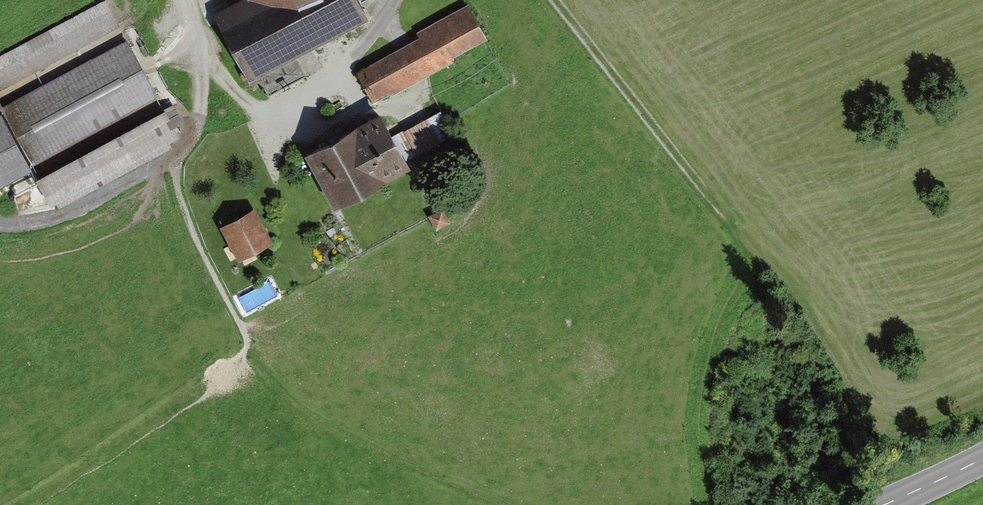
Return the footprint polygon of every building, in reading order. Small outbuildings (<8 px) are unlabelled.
[(0,50),(0,193),(36,174),(56,212),(180,146),(102,0),(93,0),(0,50)] [(241,7),(215,19),(243,79),(368,20),(359,0),(238,0),(241,7)] [(490,41),(469,4),(417,33),(421,40),(362,73),(379,103),(490,41)] [(380,116),(306,156),(335,210),(409,170),(380,116)] [(432,117),(406,128),(417,153),(443,141),(432,117)] [(259,210),(228,228),(246,260),(277,242),(259,210)]
